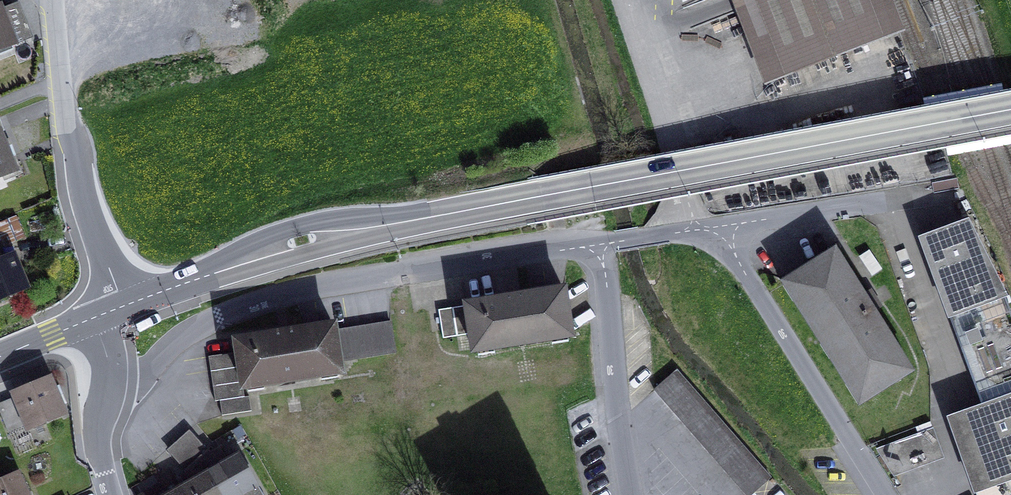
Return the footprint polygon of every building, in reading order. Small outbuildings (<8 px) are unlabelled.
[(675,11),(683,33),(755,5),(753,0),(705,0),(675,11)] [(783,76),(886,37),(872,0),(753,0),(755,5),(783,76)] [(900,31),(887,0),(872,0),(886,37),(900,31)] [(4,16),(20,10),(17,3),(1,9),(4,16)] [(30,37),(20,10),(4,16),(1,9),(0,7),(0,49),(30,37)] [(15,170),(0,133),(0,176),(15,170)] [(0,225),(0,230),(5,243),(20,237),(13,220),(0,225)] [(950,316),(1005,297),(968,222),(921,239),(950,316)] [(860,404),(913,372),(873,309),(865,296),(836,249),(783,282),(860,404)] [(26,286),(14,256),(0,262),(0,297),(26,286)] [(475,350),(571,335),(564,290),(520,297),(439,310),(443,338),(472,334),(475,350)] [(873,309),(879,306),(871,293),(865,296),(873,309)] [(977,494),(1010,494),(1010,314),(1005,297),(950,316),(963,352),(983,407),(949,419),(967,467),(977,494)] [(396,352),(391,323),(334,332),(333,327),(287,334),(237,341),(238,352),(243,386),(340,372),(339,361),(396,352)] [(249,396),(245,397),(243,386),(238,352),(208,356),(215,401),(220,400),(222,415),(252,411),(249,396)] [(677,370),(654,390),(747,494),(751,494),(771,478),(677,370)] [(10,435),(64,413),(57,396),(53,388),(50,379),(14,394),(17,401),(0,409),(0,411),(10,435)] [(57,396),(63,393),(59,385),(53,388),(57,396)] [(195,461),(207,450),(188,428),(165,448),(185,470),(195,461)] [(943,456),(933,429),(878,450),(894,474),(943,456)] [(210,452),(208,449),(207,450),(195,461),(201,467),(203,466),(211,474),(223,494),(263,494),(239,453),(227,460),(220,447),(210,452)] [(185,494),(223,494),(211,474),(203,466),(201,467),(195,461),(185,470),(184,471),(190,481),(180,486),(180,485),(179,485),(185,494)] [(19,476),(15,477),(12,471),(0,476),(3,482),(0,484),(0,494),(27,494),(19,476)] [(159,484),(140,494),(165,494),(159,484)] [(179,485),(169,491),(170,493),(167,494),(185,494),(179,485)]
